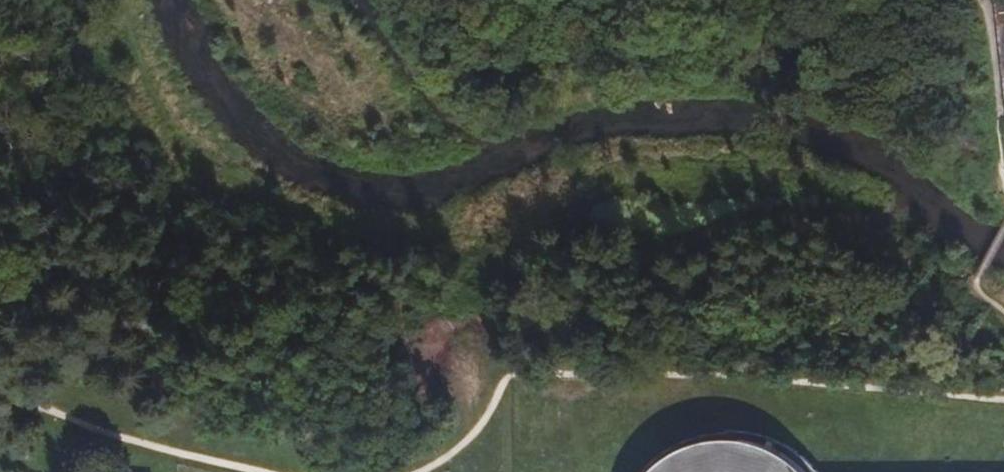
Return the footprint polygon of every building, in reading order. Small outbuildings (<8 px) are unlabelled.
[(800,462),(789,453),(771,442),(755,436),(737,433),(721,431),(721,434),(707,434),(690,438),(675,443),(664,449),(652,457),(642,466),(636,471),(810,471),(800,462)]
